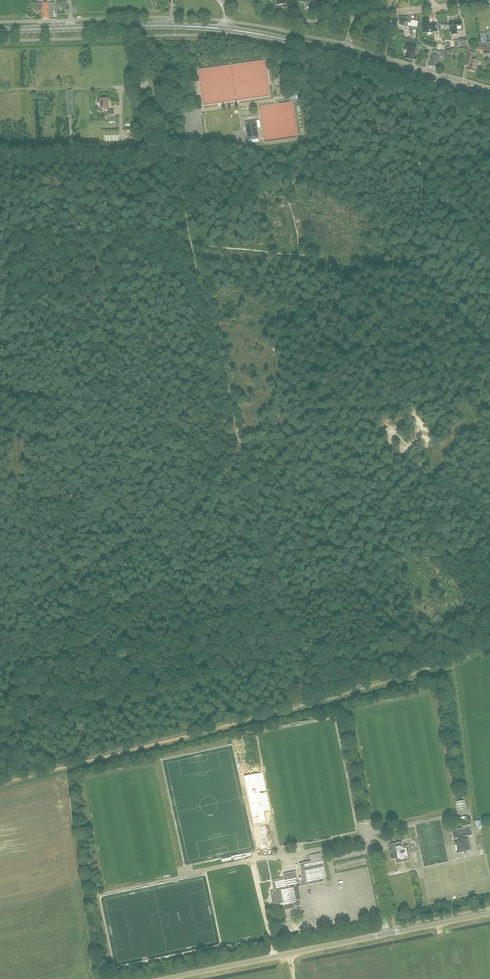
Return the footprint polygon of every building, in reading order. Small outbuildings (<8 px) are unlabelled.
[(42,3),(34,3),(34,12),(41,12),(41,19),(50,19),(50,3),(48,3),(48,0),(37,0),(37,1),(42,1),(42,3)] [(305,2),(305,9),(311,8),(310,1),(309,1),(309,0),(300,0),(300,3),(305,2)] [(437,25),(432,25),(430,25),(430,20),(427,20),(427,21),(424,21),(424,25),(423,25),(423,28),(424,28),(424,33),(427,33),(427,32),(433,32),(433,33),(437,33),(437,25)] [(462,30),(462,27),(461,24),(461,20),(449,22),(449,24),(450,28),(451,27),(451,28),(452,34),(456,33),(456,31),(462,30)] [(459,39),(459,40),(460,47),(467,46),(466,38),(459,39)] [(407,50),(405,58),(412,59),(414,52),(417,53),(419,44),(416,43),(417,40),(411,39),(407,41),(408,41),(407,45),(405,45),(404,49),(407,50)] [(481,47),(481,52),(481,54),(489,54),(489,41),(487,41),(487,46),(481,47)] [(440,51),(436,51),(433,50),(429,65),(436,67),(439,56),(443,57),(444,51),(440,50),(440,51)] [(473,54),(467,52),(464,65),(468,65),(467,69),(474,71),(477,61),(472,60),(473,54)] [(248,129),(247,129),(249,143),(259,142),(256,128),(255,128),(254,121),(247,122),(248,129)] [(120,142),(120,132),(104,132),(105,142),(120,142)] [(271,817),(261,770),(243,774),(253,821),(271,817)] [(457,808),(458,809),(466,808),(466,807),(466,806),(464,800),(456,802),(457,808)] [(462,826),(463,828),(452,830),(453,839),(458,838),(458,841),(454,842),(456,853),(471,850),(468,838),(466,839),(465,837),(473,835),(471,826),(470,825),(462,826)] [(391,849),(388,850),(390,860),(395,859),(396,863),(411,860),(408,846),(403,847),(402,842),(392,844),(393,847),(392,847),(391,849)] [(326,876),(322,859),(299,864),(302,877),(299,878),(300,882),(301,886),(324,881),(323,877),(326,876)] [(301,886),(300,882),(297,882),(295,872),(283,874),(284,878),(272,881),(275,892),(271,892),(273,904),(283,902),(285,910),(296,908),(296,907),(301,906),(300,901),(302,901),(299,887),(301,886)]
